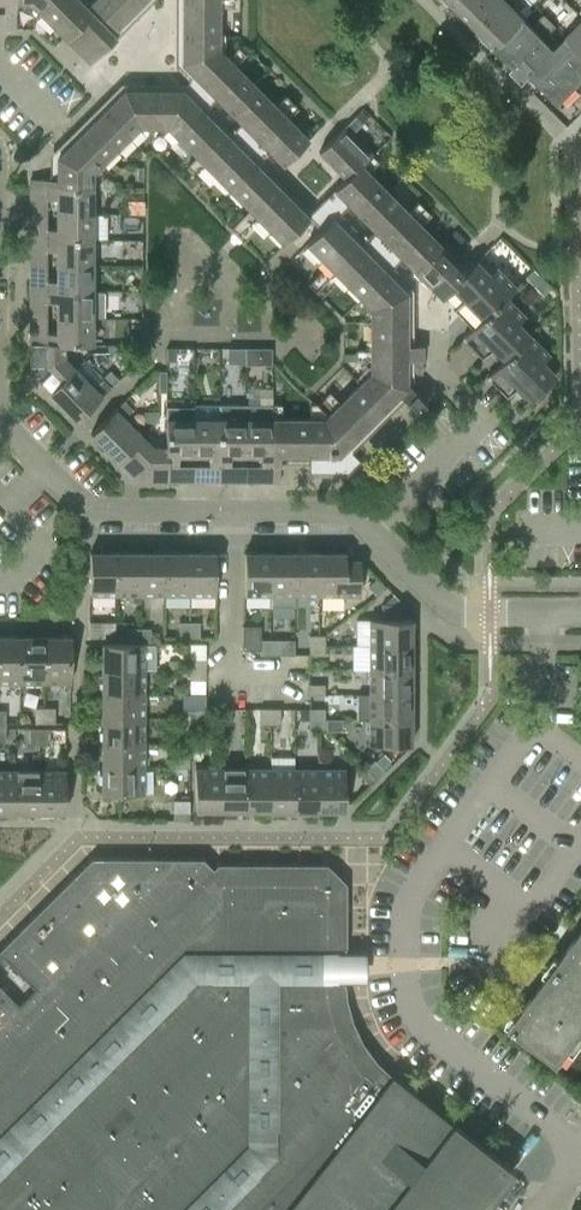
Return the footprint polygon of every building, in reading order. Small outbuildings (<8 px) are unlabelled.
[(4,3),(3,29),(15,29),(15,3),(14,3),(14,0),(0,0),(0,3),(4,3)] [(39,13),(51,0),(14,0),(14,3),(15,3),(29,3),(39,13)] [(77,0),(51,0),(39,13),(65,39),(91,14),(77,0)] [(142,2),(141,0),(93,0),(89,3),(115,29),(142,2)] [(181,35),(217,35),(218,6),(232,6),(232,0),(182,0),(181,35)] [(458,13),(471,0),(446,0),(458,13)] [(507,2),(505,0),(471,0),(458,13),(477,32),(507,2)] [(507,2),(477,32),(496,50),(526,20),(507,2)] [(91,14),(65,39),(89,64),(115,38),(91,14)] [(544,39),(518,64),(529,75),(547,56),(559,44),(549,33),(556,26),(544,14),(532,26),(544,39)] [(544,39),(532,26),(526,20),(496,50),(514,69),(518,64),(544,39)] [(566,37),(580,52),(580,22),(566,37)] [(203,86),(238,50),(237,49),(227,59),(217,49),(217,35),(181,35),(181,64),(203,86)] [(577,86),(580,82),(580,52),(566,37),(559,44),(547,56),(577,86)] [(238,50),(203,86),(229,112),(255,87),(233,65),(243,55),(238,50)] [(559,105),(577,86),(547,56),(529,75),(559,105)] [(255,87),(229,112),(255,139),(291,103),(284,96),(274,106),(255,87)] [(123,91),(108,106),(133,132),(138,127),(154,127),(152,91),(123,91)] [(181,91),(152,91),(154,127),(166,127),(176,137),(202,112),(181,91)] [(291,103),(255,139),(282,165),(308,140),(286,118),(297,108),(291,103)] [(77,137),(102,163),(112,173),(118,167),(108,157),(133,132),(108,106),(77,137)] [(345,180),(370,156),(372,155),(351,134),(366,118),(359,111),(318,152),(345,179),(345,180)] [(192,174),(229,139),(202,112),(176,137),(196,157),(186,167),(192,174)] [(56,158),(56,187),(92,187),(92,173),(102,163),(77,137),(56,158)] [(229,190),(255,165),(229,139),(192,174),(198,179),(208,169),(229,190)] [(361,218),(386,192),(366,172),(376,161),(370,156),(345,180),(345,179),(333,190),(361,218)] [(255,165),(229,190),(249,210),(231,228),(237,235),(282,192),(255,165)] [(92,187),(56,187),(29,186),(29,198),(56,198),(56,214),(92,214),(92,187)] [(282,192),(237,235),(242,241),(261,223),(282,244),(308,219),(282,192)] [(361,218),(387,244),(423,209),(417,202),(406,213),(386,192),(361,218)] [(414,271),(439,246),(419,225),(429,215),(423,209),(387,244),(414,271)] [(91,240),(92,214),(56,214),(56,229),(29,229),(29,240),(91,240)] [(314,290),(358,246),(331,218),(305,244),(327,265),(308,284),(314,290)] [(91,265),(91,240),(29,240),(29,250),(56,250),(56,265),(91,265)] [(359,298),(385,272),(358,246),(314,290),(320,296),(339,277),(359,298)] [(453,260),(439,246),(414,271),(427,285),(453,260)] [(514,287),(495,267),(488,274),(474,261),(439,296),(441,298),(451,288),(462,300),(452,310),(471,328),(472,329),(504,297),(505,298),(515,288),(514,287)] [(91,292),(91,265),(56,265),(56,281),(29,281),(29,292),(91,292)] [(385,272),(359,298),(369,308),(369,322),(405,321),(405,293),(385,272)] [(91,317),(91,292),(29,292),(29,302),(56,302),(56,317),(91,317)] [(471,328),(461,338),(481,358),(491,349),(502,360),(503,362),(529,336),(516,323),(523,316),(505,298),(504,297),(472,329),(471,328)] [(91,345),(91,317),(56,317),(56,333),(29,333),(29,344),(62,344),(63,345),(91,345)] [(355,355),(405,355),(405,321),(369,322),(369,351),(355,351),(355,355)] [(548,355),(529,336),(503,362),(502,360),(485,377),(505,397),(515,387),(529,401),(554,375),(541,362),(548,355)] [(63,358),(63,345),(62,344),(29,344),(29,372),(50,393),(74,369),(63,358)] [(405,355),(355,355),(355,360),(369,360),(369,373),(358,384),(384,409),(405,388),(405,355)] [(74,369),(50,393),(77,420),(110,387),(101,379),(92,388),(74,369)] [(384,409),(358,384),(339,403),(328,393),(322,400),(357,436),(384,409)] [(118,462),(142,438),(122,418),(131,409),(123,401),(90,433),(118,462)] [(229,455),(244,455),(245,405),(219,404),(219,419),(218,482),(229,482),(229,455)] [(271,482),(271,455),(271,405),(245,405),(244,455),(259,455),(259,482),(271,482)] [(280,405),(271,405),(271,455),(308,455),(309,419),(280,419),(280,405)] [(308,474),(345,475),(359,461),(345,448),(352,441),(315,405),(309,405),(309,419),(308,455),(308,474)] [(166,481),(177,481),(177,455),(192,455),(192,419),(165,419),(165,447),(166,481)] [(192,419),(192,455),(208,455),(207,482),(218,482),(219,419),(192,419)] [(152,447),(142,438),(118,462),(138,481),(166,481),(165,447),(152,447)] [(115,594),(115,553),(89,553),(89,594),(115,594)] [(139,553),(115,553),(115,594),(139,594),(139,553)] [(164,553),(139,553),(139,594),(164,594),(164,553)] [(188,553),(164,553),(164,594),(188,595),(188,553)] [(188,553),(188,595),(214,595),(214,553),(188,553)] [(269,595),(269,553),(243,553),(243,595),(269,595)] [(294,607),(294,595),(294,553),(269,553),(269,595),(271,595),(270,607),(294,607)] [(294,595),(318,595),(318,553),(294,553),(294,595)] [(318,553),(318,595),(359,595),(359,560),(353,560),(353,557),(344,557),(344,553),(318,553)] [(368,645),(410,645),(410,619),(402,619),(402,604),(392,604),(392,619),(369,619),(368,645)] [(99,622),(89,622),(89,637),(99,637),(99,622)] [(188,637),(188,622),(178,622),(178,637),(188,637)] [(199,622),(188,622),(188,637),(199,637),(199,622)] [(259,626),(242,626),(241,649),(259,649),(259,639),(259,626)] [(139,643),(139,628),(129,628),(129,643),(139,643)] [(149,628),(139,628),(139,643),(143,643),(143,644),(149,644),(149,628)] [(308,645),(324,645),(324,635),(308,635),(308,645)] [(19,682),(19,636),(0,636),(0,682),(19,682)] [(19,682),(44,682),(44,637),(19,636),(19,682)] [(44,637),(44,682),(70,682),(70,637),(44,637)] [(269,655),(269,639),(259,639),(259,649),(259,655),(269,655)] [(269,639),(269,655),(279,655),(279,639),(269,639)] [(139,643),(129,643),(101,643),(101,669),(143,669),(143,644),(143,643),(139,643)] [(324,655),(324,645),(308,645),(308,655),(324,655)] [(368,670),(410,670),(410,645),(368,645),(368,670)] [(189,669),(204,669),(204,659),(189,659),(189,669)] [(101,669),(101,694),(143,694),(143,669),(101,669)] [(204,669),(189,669),(189,680),(204,679),(204,669)] [(410,670),(368,670),(368,694),(410,694),(410,670)] [(308,694),(324,694),(324,684),(308,684),(308,694)] [(101,694),(101,718),(142,719),(143,694),(101,694)] [(410,694),(368,694),(368,719),(410,719),(410,694)] [(34,723),(44,723),(44,708),(34,707),(34,723)] [(44,708),(44,723),(54,723),(54,708),(44,708)] [(181,708),(181,718),(196,718),(196,708),(181,708)] [(230,723),(230,708),(220,708),(220,723),(230,723)] [(259,724),(269,724),(269,708),(259,708),(259,724)] [(269,708),(269,724),(279,724),(279,708),(269,708)] [(308,719),(323,719),(324,709),(308,709),(308,719)] [(101,718),(101,743),(142,743),(142,719),(101,718)] [(181,728),(194,728),(196,728),(196,718),(181,718),(181,728)] [(323,729),(324,720),(323,719),(308,719),(308,729),(323,729)] [(410,745),(410,719),(368,719),(368,745),(410,745)] [(39,744),(39,729),(29,729),(28,744),(39,744)] [(39,729),(39,744),(49,744),(49,729),(39,729)] [(101,743),(101,767),(142,767),(142,743),(101,743)] [(173,757),(173,767),(188,767),(188,757),(173,757)] [(366,767),(377,778),(384,771),(373,760),(366,767)] [(142,767),(101,767),(101,793),(142,793),(142,767)] [(377,778),(366,767),(359,774),(370,785),(377,778)] [(220,810),(220,768),(194,768),(194,810),(220,810)] [(244,768),(220,768),(220,810),(244,810),(244,768)] [(244,768),(244,810),(269,810),(269,768),(244,768)] [(269,768),(269,810),(293,810),(293,769),(269,768)] [(318,811),(318,769),(293,769),(293,810),(318,811)] [(318,769),(318,811),(344,811),(344,769),(318,769)] [(14,812),(14,770),(0,770),(0,812),(14,812)] [(14,812),(38,812),(39,770),(14,770),(14,812)] [(39,770),(38,812),(64,812),(64,771),(39,770)] [(173,811),(188,811),(188,801),(173,801),(173,811)] [(507,1179),(513,1172),(506,1166),(391,1076),(374,1060),(361,1041),(351,1020),(345,998),(344,984),(338,978),(337,977),(339,976),(341,974),(342,971),(343,969),(343,966),(343,963),(342,961),(341,958),(339,956),(337,954),(345,947),(345,883),(326,864),(216,864),(212,868),(202,859),(90,858),(0,948),(0,1209),(483,1209),(507,1179)] [(510,1026),(559,1062),(574,1043),(572,1041),(580,1029),(580,930),(510,1025),(510,1026)]
